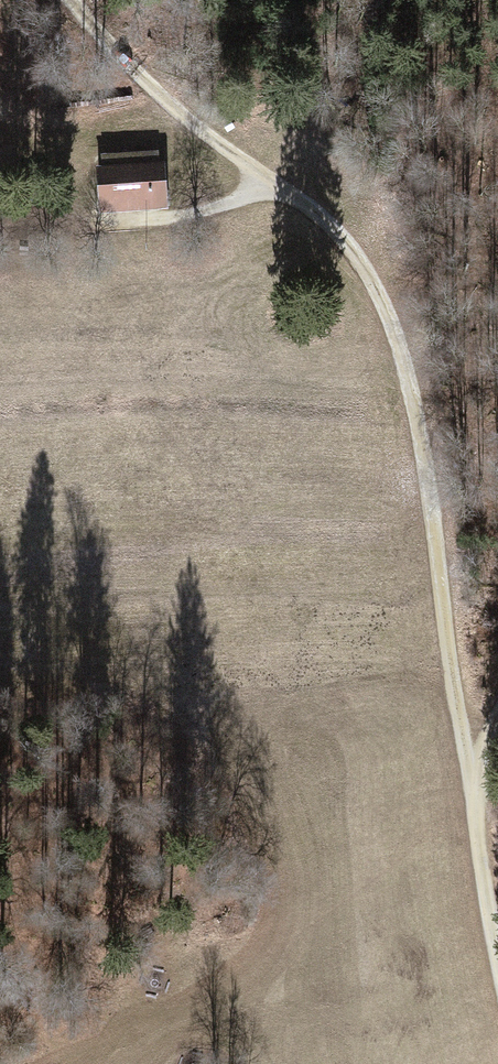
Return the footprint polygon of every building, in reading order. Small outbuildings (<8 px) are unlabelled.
[(159,155),(101,159),(102,173),(96,174),(99,218),(141,215),(168,213),(165,169),(160,170),(159,155)]
